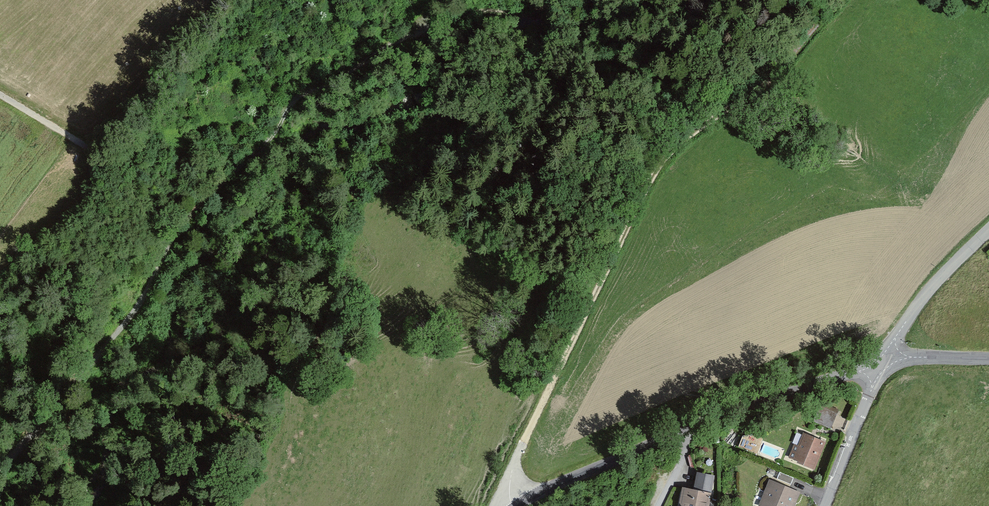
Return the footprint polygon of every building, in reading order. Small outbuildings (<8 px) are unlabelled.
[(818,406),(814,423),(833,428),(837,411),(818,406)] [(761,451),(763,437),(741,435),(739,449),(761,451)] [(825,446),(804,436),(793,460),(815,469),(825,446)] [(698,476),(696,492),(684,491),(683,505),(711,505),(714,478),(698,476)] [(771,485),(763,505),(795,505),(799,496),(771,485)]
